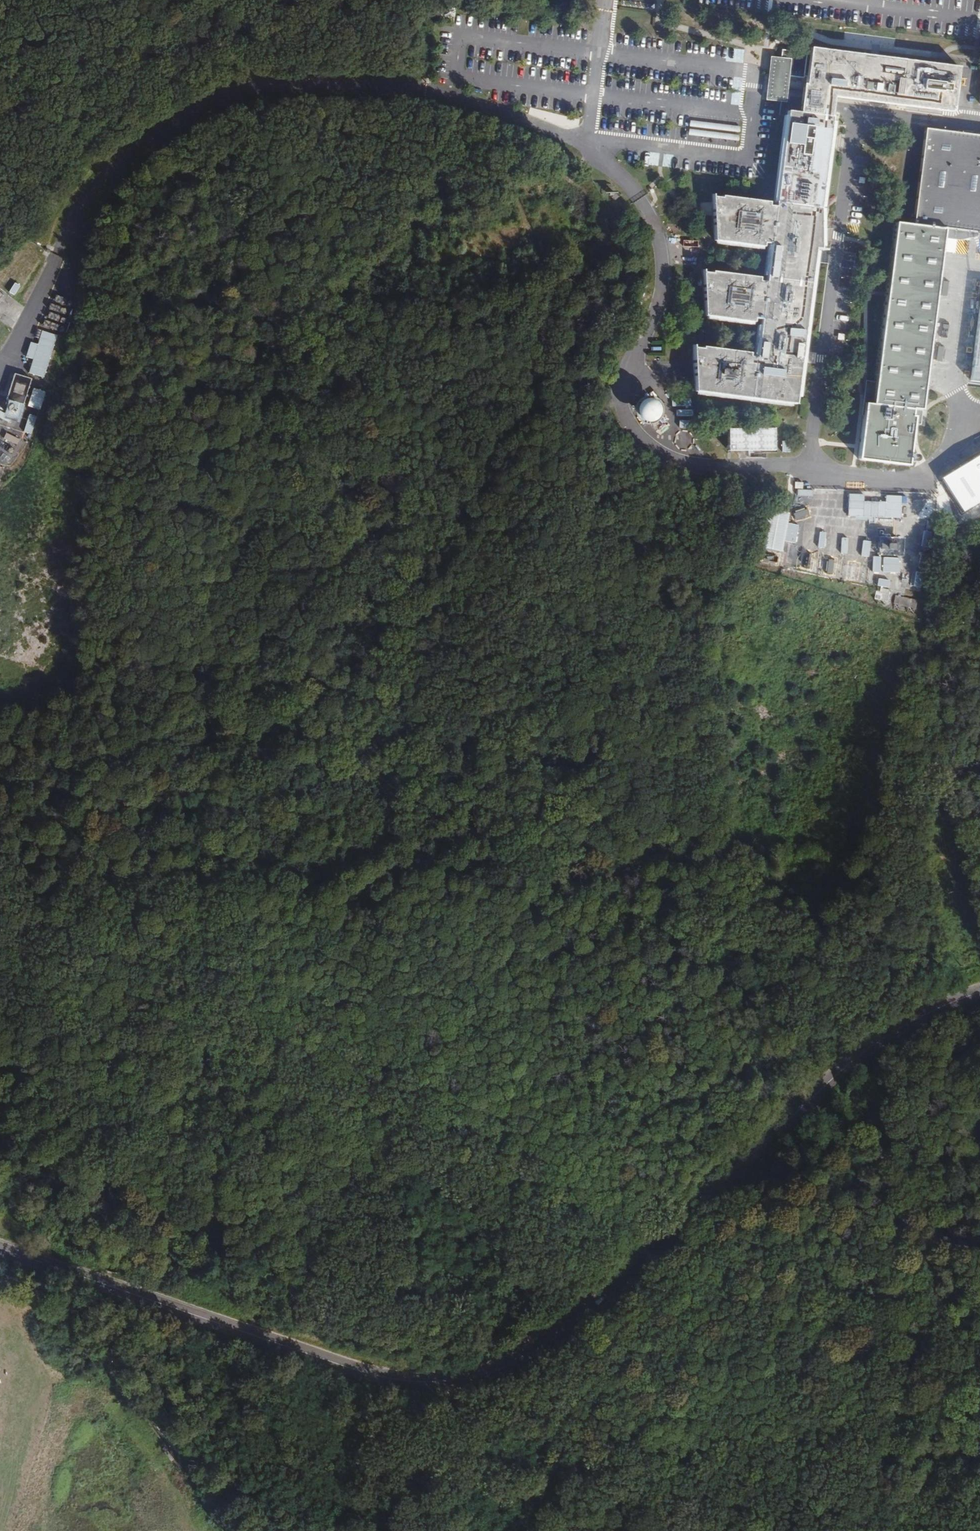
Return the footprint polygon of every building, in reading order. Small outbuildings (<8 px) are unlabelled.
[(812,43),(807,79),(803,79),(801,96),(800,107),(834,117),(835,105),(835,100),(836,91),(955,108),(961,65),(812,43)] [(728,48),(727,60),(744,61),(745,49),(728,48)] [(791,57),(770,55),(766,88),(765,99),(786,102),(787,92),(791,57)] [(826,201),(834,117),(800,107),(787,107),(776,194),(826,201)] [(928,128),(917,223),(979,231),(979,135),(928,128)] [(695,395),(755,400),(800,406),(806,356),(819,248),(826,250),(826,234),(826,201),(776,194),(776,202),(769,201),(769,197),(722,192),(722,195),(713,192),(715,244),(764,249),(766,241),(771,242),(765,279),(761,278),(760,274),(714,268),(712,270),(704,268),(705,316),(754,323),(756,317),(762,317),(756,354),(753,354),(750,349),(704,343),(704,345),(694,344),(695,395)] [(712,201),(700,202),(702,216),(713,214),(712,201)] [(910,466),(916,422),(921,423),(922,414),(944,226),(898,221),(889,294),(879,381),(867,380),(865,395),(864,401),(868,401),(860,460),(910,466)] [(7,269),(3,275),(8,278),(12,272),(7,269)] [(18,277),(14,283),(19,286),(28,274),(23,270),(18,277)] [(9,279),(14,283),(18,277),(13,273),(9,279)] [(5,280),(1,286),(13,295),(17,289),(5,280)] [(979,286),(968,381),(979,383),(979,287),(979,286)] [(0,301),(0,308),(1,309),(11,297),(6,293),(0,301)] [(60,328),(54,314),(47,317),(54,331),(60,328)] [(33,359),(29,373),(43,377),(57,335),(42,330),(37,344),(31,342),(26,357),(33,359)] [(14,374),(6,399),(21,404),(23,404),(31,379),(14,374)] [(44,391),(33,388),(28,406),(39,409),(44,391)] [(21,404),(6,399),(4,405),(8,407),(9,405),(11,405),(13,405),(15,406),(16,407),(17,409),(19,410),(21,404)] [(637,400),(638,421),(658,421),(658,400),(637,400)] [(9,405),(8,407),(6,408),(6,410),(6,412),(6,413),(7,415),(9,416),(10,417),(11,417),(12,416),(14,416),(15,415),(17,413),(17,411),(17,409),(16,407),(15,406),(13,405),(11,405),(9,405)] [(694,408),(676,409),(676,417),(679,417),(691,416),(694,416),(694,408)] [(28,415),(23,432),(31,434),(33,425),(36,417),(31,416),(28,415)] [(691,416),(679,417),(679,425),(691,425),(691,416)] [(777,426),(726,428),(727,452),(777,451),(777,426)] [(18,440),(7,455),(13,459),(24,444),(18,440)] [(941,476),(962,512),(979,502),(979,453),(941,476)] [(805,481),(795,479),(794,486),(803,488),(805,481)] [(816,491),(797,488),(796,495),(815,498),(816,491)] [(793,505),(793,491),(777,491),(777,506),(793,505)] [(902,517),(902,496),(886,495),(886,503),(864,502),(864,495),(849,494),(848,514),(902,517)] [(787,522),(788,514),(789,511),(768,507),(760,547),(765,548),(781,551),(787,522)] [(799,524),(787,522),(784,540),(796,542),(799,524)] [(816,524),(816,540),(824,541),(825,525),(816,524)] [(848,537),(841,537),(840,553),(848,553),(848,537)] [(896,537),(881,537),(880,553),(896,554),(896,537)] [(870,540),(863,540),(862,557),(870,557),(870,540)] [(881,556),(873,556),(872,572),(880,572),(881,556)] [(899,558),(883,557),(883,571),(899,571),(899,558)] [(917,570),(914,585),(922,587),(925,572),(917,570)] [(912,598),(900,596),(898,604),(910,606),(912,598)]
